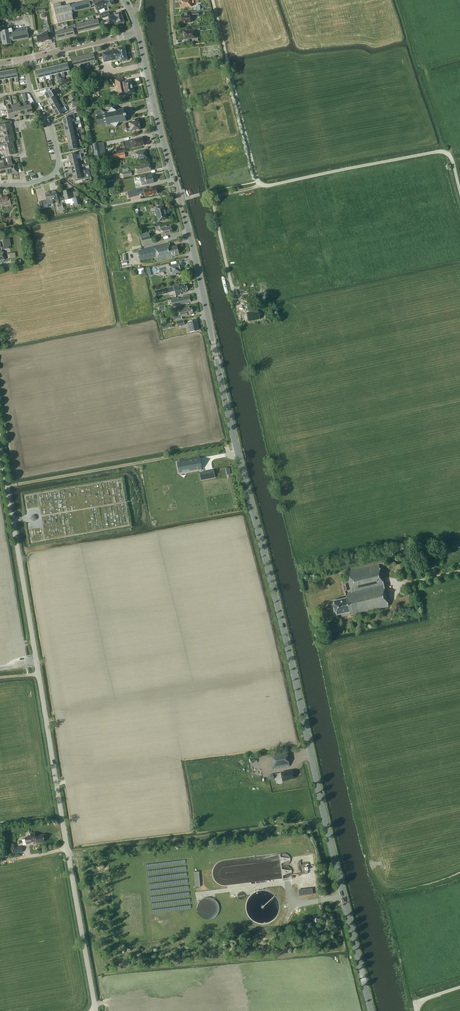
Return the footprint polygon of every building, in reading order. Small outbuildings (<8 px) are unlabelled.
[(53,5),(54,8),(58,23),(73,19),(72,14),(73,14),(73,12),(91,8),(91,7),(91,6),(93,5),(91,0),(90,0),(89,0),(88,0),(70,4),(61,6),(60,3),(53,5)] [(95,5),(97,11),(108,7),(114,4),(113,0),(93,0),(95,5)] [(121,12),(120,12),(115,13),(114,14),(115,14),(110,15),(109,12),(101,14),(102,18),(108,16),(110,24),(116,23),(117,24),(124,23),(124,22),(121,12)] [(187,14),(187,13),(183,14),(184,15),(181,15),(181,23),(191,22),(190,14),(187,14)] [(94,20),(91,21),(92,28),(100,27),(98,19),(94,20)] [(91,21),(83,22),(85,30),(92,28),(91,21)] [(78,32),(85,30),(83,22),(76,24),(78,32)] [(73,27),(64,30),(66,37),(75,35),(73,27)] [(8,29),(0,31),(2,45),(10,44),(10,41),(11,41),(11,40),(12,40),(13,41),(28,38),(27,30),(26,28),(11,30),(11,31),(9,31),(8,31),(8,29)] [(58,39),(66,37),(64,30),(56,32),(58,39)] [(196,38),(195,30),(183,31),(184,40),(187,39),(192,38),(192,41),(197,41),(197,38),(196,38)] [(48,33),(47,31),(44,32),(45,34),(36,36),(38,42),(49,40),(48,33)] [(127,60),(125,47),(117,48),(118,49),(102,53),(103,55),(104,60),(104,62),(120,59),(120,61),(127,60)] [(93,53),(86,55),(88,62),(95,61),(93,53)] [(79,56),(81,64),(88,62),(86,55),(79,56)] [(81,64),(79,56),(72,58),(73,66),(81,64)] [(63,72),(64,72),(68,71),(69,75),(71,75),(70,70),(70,71),(68,63),(61,64),(63,72)] [(63,72),(61,64),(55,66),(57,74),(58,74),(62,73),(63,77),(65,76),(64,72),(63,72)] [(57,74),(55,66),(49,67),(51,75),(52,75),(55,74),(56,78),(59,78),(58,74),(57,74)] [(51,75),(49,67),(43,69),(44,77),(46,76),(49,76),(50,80),(53,79),(52,75),(51,75)] [(11,78),(15,77),(16,82),(18,81),(17,77),(16,69),(9,70),(11,78)] [(44,77),(43,69),(36,70),(38,78),(43,77),(44,81),(47,81),(46,76),(44,77)] [(11,78),(9,70),(3,71),(4,79),(5,79),(9,79),(10,83),(12,83),(11,78)] [(122,79),(122,77),(115,79),(118,96),(134,93),(132,80),(123,82),(122,79)] [(45,94),(48,100),(55,96),(54,95),(52,92),(56,90),(55,88),(51,90),(51,91),(50,91),(45,94)] [(55,96),(48,100),(51,105),(58,101),(57,101),(55,97),(59,95),(58,93),(54,95),(55,96)] [(64,104),(64,105),(66,105),(64,103),(63,103),(61,99),(57,101),(58,101),(51,105),(54,111),(61,107),(60,106),(64,104)] [(24,106),(26,115),(32,113),(30,105),(26,105),(25,101),(23,101),(24,106)] [(20,114),(20,116),(26,115),(24,106),(20,107),(19,102),(17,103),(17,104),(18,105),(20,114)] [(14,115),(20,114),(18,105),(17,104),(11,105),(12,109),(14,115)] [(61,107),(54,111),(57,116),(64,112),(61,108),(65,106),(64,105),(64,104),(60,106),(61,107)] [(12,109),(9,109),(8,105),(5,105),(8,119),(15,117),(14,115),(12,109)] [(115,110),(111,107),(108,111),(105,112),(101,110),(95,111),(96,117),(98,126),(107,124),(107,125),(111,125),(116,127),(118,123),(126,121),(125,116),(127,116),(126,113),(124,113),(123,108),(115,110)] [(63,119),(64,125),(72,123),(72,122),(71,118),(75,118),(73,112),(69,114),(70,117),(63,119)] [(141,129),(138,120),(128,122),(129,123),(123,125),(124,129),(127,128),(127,132),(130,131),(130,132),(141,129)] [(73,129),(73,128),(72,125),(76,124),(76,121),(72,122),(72,123),(64,125),(65,131),(73,129)] [(2,130),(12,129),(11,122),(0,125),(0,127),(1,127),(2,130)] [(73,129),(65,131),(67,137),(75,135),(74,135),(74,131),(78,130),(77,128),(73,128),(73,129)] [(4,137),(13,135),(12,129),(2,130),(0,131),(0,133),(3,133),(4,137)] [(75,135),(67,137),(68,143),(76,142),(76,141),(75,137),(79,136),(78,134),(74,135),(75,135)] [(5,143),(13,141),(15,141),(13,135),(4,137),(0,137),(0,139),(0,140),(4,139),(5,143)] [(130,140),(131,148),(135,147),(144,145),(142,137),(134,139),(130,140)] [(76,142),(68,143),(70,150),(78,148),(76,143),(80,142),(80,140),(76,141),(76,142)] [(98,143),(92,144),(95,157),(101,156),(98,143)] [(16,154),(14,147),(4,149),(0,150),(1,153),(5,152),(6,156),(16,154)] [(147,157),(146,150),(135,153),(136,160),(147,157)] [(77,159),(77,155),(80,154),(80,152),(76,153),(68,155),(70,161),(78,160),(77,159)] [(125,157),(124,152),(108,155),(109,161),(125,157)] [(78,160),(70,161),(71,168),(79,166),(79,165),(78,161),(82,160),(81,158),(77,159),(78,160)] [(9,161),(12,174),(18,173),(16,164),(12,165),(11,160),(9,161)] [(151,170),(149,163),(136,167),(138,173),(151,170)] [(79,166),(71,168),(73,174),(80,172),(80,171),(79,167),(83,166),(83,164),(79,165),(79,166)] [(129,171),(128,168),(122,169),(124,178),(132,176),(131,171),(129,171)] [(84,170),(80,171),(80,172),(73,174),(74,180),(82,178),(81,173),(85,173),(84,170)] [(145,175),(140,176),(141,180),(142,185),(147,184),(154,182),(152,175),(145,176),(145,175)] [(146,188),(127,192),(129,197),(138,195),(138,194),(144,193),(145,196),(149,195),(150,196),(152,195),(157,193),(157,189),(155,190),(154,187),(146,189),(146,188)] [(72,198),(70,190),(63,191),(65,200),(72,198)] [(53,204),(52,200),(51,192),(45,193),(47,200),(42,201),(44,208),(49,207),(48,205),(53,204)] [(2,195),(0,195),(0,204),(4,206),(10,204),(8,196),(6,196),(6,195),(2,196),(2,195)] [(167,219),(164,205),(154,207),(158,222),(167,219)] [(160,227),(159,225),(155,227),(155,230),(160,229),(162,236),(165,235),(165,234),(172,232),(171,226),(166,227),(166,226),(160,227)] [(151,239),(149,232),(140,235),(142,241),(151,239)] [(9,239),(2,240),(3,247),(1,247),(0,244),(0,260),(5,260),(3,252),(1,252),(1,250),(8,248),(8,246),(10,246),(9,239)] [(170,247),(169,243),(154,247),(138,250),(140,260),(156,256),(157,261),(172,257),(171,257),(174,256),(174,255),(179,254),(177,245),(170,247)] [(169,266),(168,263),(159,266),(159,268),(158,268),(159,272),(167,270),(168,276),(171,275),(175,274),(175,273),(180,272),(180,269),(179,264),(169,266)] [(267,282),(260,284),(263,299),(270,298),(267,282)] [(185,286),(184,285),(179,286),(178,286),(174,287),(176,295),(181,294),(180,293),(186,292),(186,290),(187,290),(186,286),(185,286)] [(190,302),(189,296),(178,299),(178,298),(171,300),(172,304),(172,306),(178,305),(186,303),(190,302)] [(189,308),(189,307),(179,309),(181,316),(173,318),(174,321),(182,319),(182,317),(191,315),(190,313),(193,313),(192,308),(189,308)] [(257,310),(247,312),(247,314),(248,319),(248,321),(251,320),(259,318),(257,310)] [(199,330),(197,320),(188,322),(190,332),(199,330)] [(197,459),(179,462),(180,470),(189,468),(190,470),(201,468),(199,460),(197,460),(197,459)] [(214,477),(213,470),(211,471),(208,472),(208,471),(207,472),(204,472),(202,473),(203,479),(214,477)] [(388,605),(378,564),(346,572),(350,592),(347,592),(347,595),(345,595),(345,597),(332,600),(336,615),(349,612),(350,614),(388,605)] [(287,751),(270,754),(273,769),(290,766),(287,751)] [(292,770),(281,772),(283,781),(287,780),(287,779),(294,778),(292,770)] [(35,836),(35,832),(31,833),(31,836),(25,837),(26,842),(32,841),(36,840),(36,842),(45,841),(44,834),(35,836)] [(15,843),(12,843),(13,853),(23,852),(22,846),(16,847),(15,843)]
